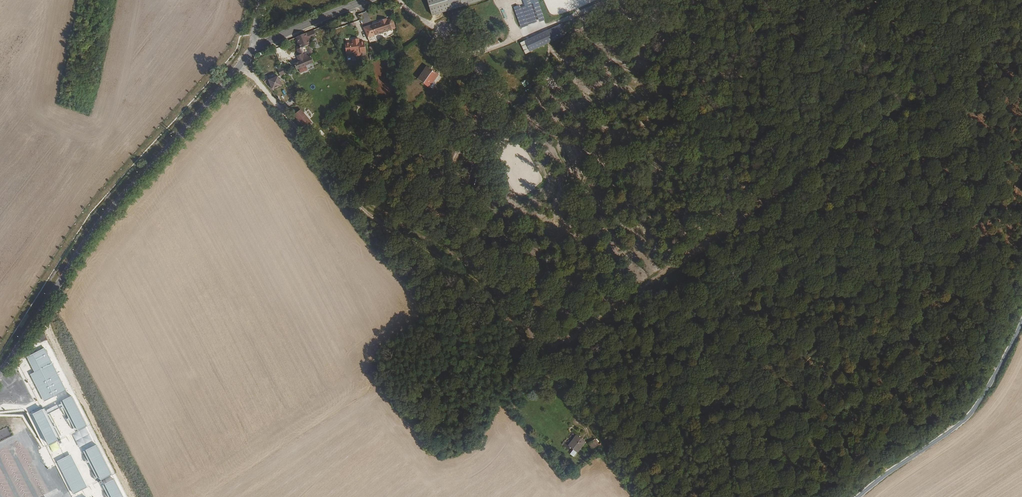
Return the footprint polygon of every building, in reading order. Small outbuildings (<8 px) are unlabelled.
[(449,11),(483,0),(446,0),(449,11)] [(519,9),(525,25),(532,23),(527,9),(530,8),(531,12),(533,11),(537,23),(540,22),(534,4),(519,9)] [(518,29),(522,27),(515,9),(512,10),(518,29)] [(390,23),(387,13),(386,14),(385,12),(378,15),(378,16),(371,18),(374,29),(390,23)] [(521,41),(526,52),(560,36),(555,25),(521,41)] [(296,48),(298,54),(296,55),(298,61),(294,63),(296,68),(314,62),(311,54),(312,54),(308,40),(306,33),(295,37),(299,47),(296,48)] [(351,34),(352,37),(352,38),(349,39),(349,38),(345,39),(344,40),(346,49),(353,47),(360,46),(360,48),(366,47),(363,36),(358,37),(357,33),(351,34)] [(429,50),(438,44),(436,41),(433,37),(425,43),(429,50)] [(522,54),(526,52),(521,41),(517,43),(522,54)] [(428,85),(432,80),(436,73),(426,65),(417,78),(428,86),(428,85)] [(283,67),(277,70),(279,76),(285,74),(283,67)] [(268,80),(271,90),(281,86),(277,77),(268,80)] [(311,123),(300,110),(292,116),(303,128),(311,123)] [(65,390),(44,349),(27,357),(34,372),(30,374),(44,401),(65,390)] [(45,408),(33,414),(48,445),(60,439),(48,414),(63,407),(75,432),(86,427),(71,396),(62,401),(63,402),(46,410),(45,408)] [(576,434),(567,445),(573,450),(570,454),(574,457),(586,442),(576,434)] [(594,451),(600,447),(595,439),(589,443),(594,451)] [(113,475),(97,444),(86,450),(101,481),(113,475)] [(71,455),(57,461),(73,494),(87,487),(71,455)] [(115,479),(105,484),(111,496),(124,496),(115,479)]
